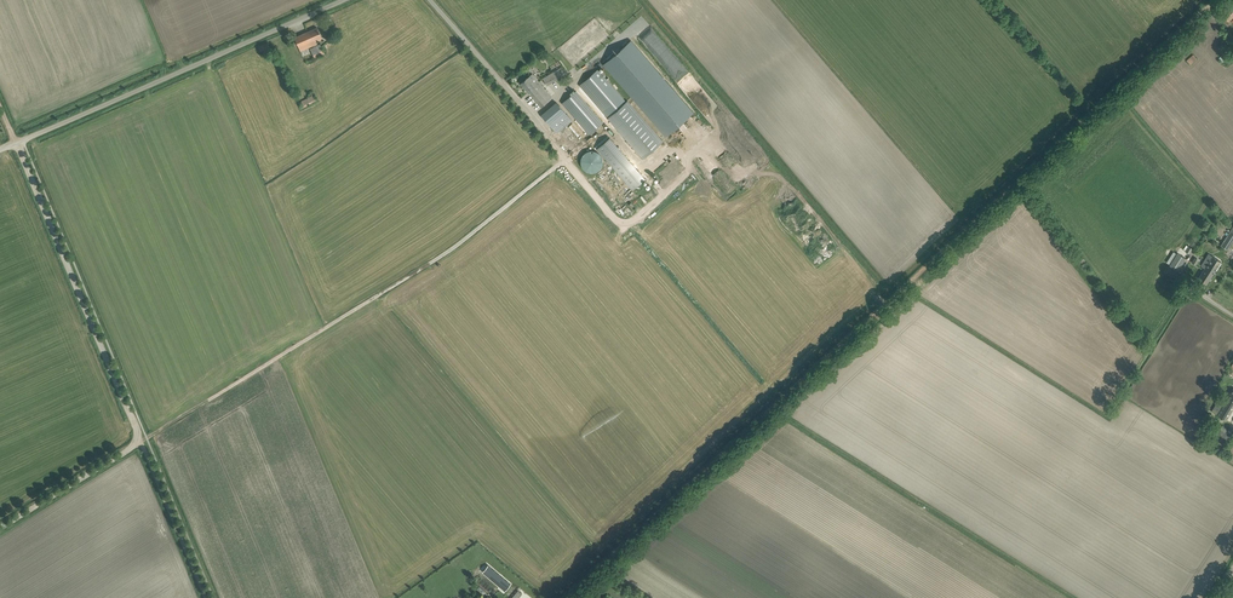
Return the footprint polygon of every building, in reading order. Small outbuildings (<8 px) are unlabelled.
[(1228,20),(1230,19),(1232,22),(1232,11),(1229,7),(1222,13),(1228,20)] [(321,36),(320,33),(317,27),(294,37),(300,50),(316,43),(314,39),(321,36)] [(652,50),(670,73),(681,65),(675,58),(676,57),(663,40),(661,41),(659,39),(657,40),(655,39),(652,41),(656,47),(652,50)] [(631,42),(605,64),(633,96),(628,100),(631,104),(635,99),(666,134),(692,112),(631,42)] [(268,48),(266,43),(258,47),(260,52),(268,48)] [(318,46),(307,51),(311,60),(322,55),(318,46)] [(1219,58),(1223,62),(1228,57),(1224,53),(1219,58)] [(1188,61),(1191,64),(1197,59),(1194,55),(1188,61)] [(553,72),(543,78),(547,85),(567,73),(565,68),(555,74),(553,72)] [(598,69),(580,85),(608,117),(643,158),(663,141),(631,104),(628,100),(627,100),(626,101),(598,69)] [(521,83),(541,106),(552,97),(538,80),(534,83),(529,76),(521,83)] [(604,122),(576,91),(562,103),(590,134),(604,122)] [(317,100),(314,95),(313,92),(308,94),(310,97),(297,103),(300,108),(317,100)] [(573,120),(557,102),(542,114),(557,132),(560,130),(561,132),(563,130),(562,129),(573,120)] [(564,140),(568,145),(576,138),(573,133),(564,140)] [(648,179),(613,136),(599,148),(634,190),(648,179)] [(582,159),(582,160),(582,161),(582,162),(583,163),(583,164),(584,165),(584,166),(585,167),(585,168),(586,168),(587,169),(588,169),(588,170),(589,170),(590,170),(591,171),(592,171),(593,171),(594,171),(595,171),(596,170),(597,170),(598,170),(598,169),(599,169),(600,168),(601,168),(601,167),(602,166),(602,165),(603,164),(604,163),(604,162),(604,161),(604,160),(604,159),(604,158),(604,157),(603,156),(603,155),(602,154),(601,153),(601,152),(600,151),(599,151),(598,150),(597,150),(596,149),(595,149),(594,149),(593,149),(592,149),(591,149),(590,149),(589,150),(588,150),(587,151),(586,152),(585,152),(585,153),(584,154),(583,155),(583,156),(582,157),(582,158),(582,159)] [(1228,248),(1232,240),(1232,227),(1222,245),(1228,248)] [(1169,265),(1178,270),(1186,258),(1177,253),(1169,265)] [(1208,253),(1200,265),(1205,268),(1200,275),(1209,281),(1221,261),(1208,253)] [(1196,282),(1204,287),(1209,281),(1200,275),(1196,282)] [(1231,402),(1230,404),(1232,406),(1232,388),(1227,398),(1222,395),(1220,399),(1225,402),(1226,400),(1231,402)] [(1226,420),(1232,408),(1232,406),(1230,404),(1231,402),(1226,400),(1225,402),(1220,399),(1212,411),(1226,420)] [(1213,430),(1229,441),(1232,435),(1232,428),(1230,426),(1227,429),(1218,423),(1213,430)] [(505,591),(511,584),(488,565),(483,571),(505,591)] [(484,594),(486,591),(481,585),(478,588),(484,594)] [(518,590),(511,597),(519,597),(523,593),(518,590)]
